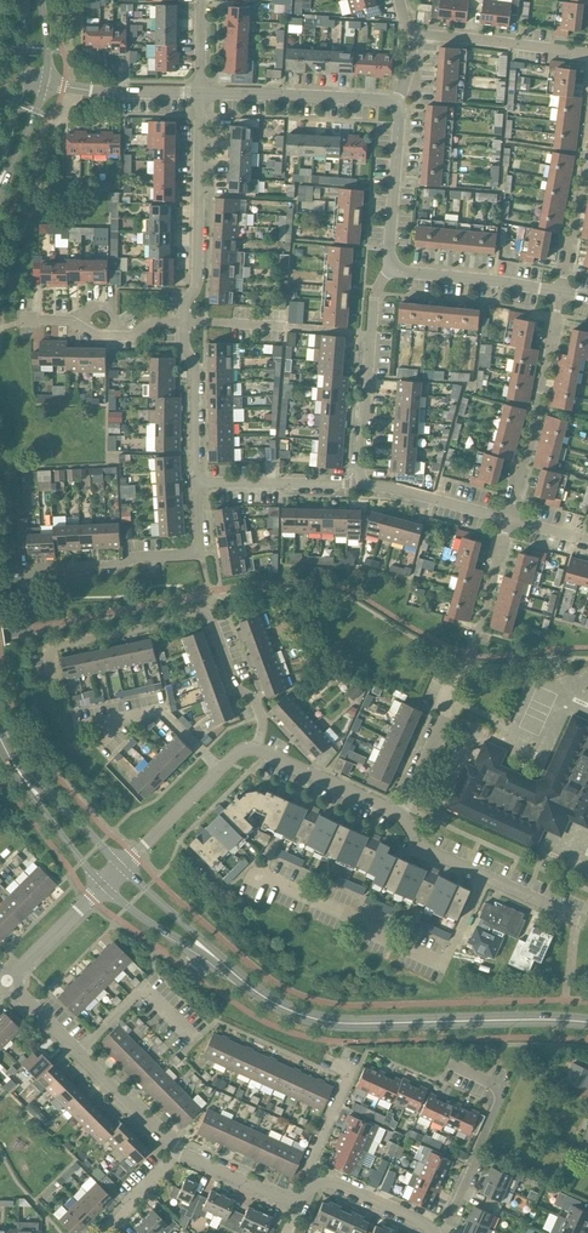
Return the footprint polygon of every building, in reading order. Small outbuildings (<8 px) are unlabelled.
[(353,15),(358,14),(359,18),(371,18),(375,17),(383,15),(380,5),(379,0),(349,0),(353,15)] [(453,20),(455,0),(434,0),(433,5),(440,6),(439,19),(453,20)] [(453,20),(467,22),(469,9),(476,10),(477,0),(455,0),(453,20)] [(476,10),(483,11),(481,24),(495,25),(498,1),(491,0),(477,0),(476,10)] [(495,25),(509,27),(511,14),(518,15),(520,0),(512,0),(512,3),(498,1),(495,25)] [(556,15),(583,18),(584,5),(572,3),(558,1),(556,15)] [(432,12),(433,5),(418,3),(417,11),(432,12)] [(157,5),(157,18),(178,18),(178,11),(180,11),(181,5),(157,5)] [(227,14),(227,20),(250,21),(251,8),(230,7),(230,14),(227,14)] [(583,18),(556,15),(554,34),(568,36),(569,30),(581,31),(583,18)] [(289,17),(288,32),(302,32),(302,18),(289,17)] [(157,18),(157,31),(180,32),(180,26),(178,26),(178,18),(157,18)] [(316,20),(305,19),(305,32),(316,32),(316,20)] [(249,34),(250,21),(227,20),(227,26),(229,26),(229,33),(249,34)] [(100,48),(100,24),(87,24),(86,45),(94,45),(94,48),(100,48)] [(100,24),(100,48),(106,48),(106,45),(112,45),(113,45),(114,30),(114,25),(100,24)] [(113,45),(112,45),(112,50),(120,50),(120,53),(127,53),(127,30),(114,30),(113,45)] [(180,32),(157,31),(157,45),(177,45),(177,37),(180,37),(180,32)] [(249,47),(249,34),(229,33),(228,41),(226,40),(225,46),(249,47)] [(315,50),(313,71),(321,71),(321,74),(326,74),(328,51),(328,44),(322,43),(321,51),(315,50)] [(147,44),(147,57),(157,57),(157,58),(180,58),(180,52),(177,52),(177,45),(157,45),(147,44)] [(248,61),(249,47),(225,46),(225,52),(228,52),(227,59),(248,61)] [(441,47),(440,61),(467,63),(467,49),(441,47)] [(294,72),(300,73),(301,49),(288,49),(287,69),(295,70),(294,72)] [(313,71),(315,50),(301,49),(300,73),(306,73),(306,70),(313,71)] [(340,72),(341,52),(328,51),(326,74),(332,74),(332,72),(340,72)] [(353,76),(354,52),(341,52),(340,72),(347,73),(347,75),(353,76)] [(366,74),(367,53),(354,52),(353,76),(358,76),(358,73),(366,74)] [(379,77),(380,54),(367,53),(366,74),(373,74),(373,77),(379,77)] [(394,55),(380,54),(379,77),(384,77),(385,75),(392,75),(394,55)] [(500,54),(499,65),(507,66),(508,55),(500,54)] [(180,58),(157,58),(156,71),(177,72),(177,64),(180,64),(180,58)] [(248,61),(227,59),(227,67),(224,67),(224,73),(233,73),(232,83),(253,83),(253,82),(252,82),(252,83),(247,82),(247,74),(253,74),(254,74),(254,61),(248,60),(248,61)] [(440,61),(439,74),(466,76),(467,63),(440,61)] [(551,61),(549,80),(575,83),(577,70),(565,68),(565,62),(551,61)] [(506,76),(507,66),(499,65),(498,75),(506,76)] [(282,70),(267,69),(267,78),(282,79),(282,70)] [(438,87),(465,89),(466,76),(439,74),(438,87)] [(532,78),(519,77),(517,89),(530,91),(532,78)] [(573,96),(575,83),(549,80),(547,93),(547,94),(561,96),(561,95),(573,96)] [(497,92),(505,92),(506,81),(498,81),(497,92)] [(465,89),(438,87),(437,101),(464,103),(465,89)] [(504,102),(505,92),(497,92),(496,101),(504,102)] [(561,96),(559,108),(581,110),(582,97),(573,96),(561,95),(561,96)] [(428,105),(427,118),(454,120),(455,107),(428,105)] [(559,108),(558,121),(579,124),(581,110),(559,108)] [(494,123),(503,124),(504,113),(495,113),(494,123)] [(427,118),(426,132),(453,134),(454,120),(427,118)] [(233,132),(233,139),(253,140),(254,127),(260,127),(260,120),(239,119),(239,126),(231,126),(230,132),(233,132)] [(149,121),(149,135),(179,135),(179,129),(177,129),(177,122),(149,121)] [(578,137),(579,124),(558,121),(556,134),(578,137)] [(503,124),(494,123),(494,134),(502,134),(503,124)] [(81,154),(82,131),(76,131),(76,134),(68,134),(68,154),(81,154)] [(81,154),(94,155),(95,134),(88,134),(88,131),(82,131),(81,154)] [(95,134),(94,155),(108,155),(108,132),(102,132),(102,134),(95,134)] [(108,132),(108,155),(121,155),(121,135),(114,134),(114,132),(108,132)] [(287,154),(301,155),(302,132),(296,132),(296,134),(288,134),(287,154)] [(302,132),(301,155),(314,156),(315,136),(308,135),(308,132),(302,132)] [(453,134),(426,132),(425,145),(452,147),(453,134)] [(314,156),(327,157),(328,134),(322,133),(322,136),(315,136),(314,156)] [(327,157),(340,158),(341,137),(334,137),(334,134),(328,134),(327,157)] [(576,150),(578,137),(556,134),(555,148),(576,150)] [(156,148),(176,148),(176,141),(179,141),(179,135),(149,135),(149,148),(156,148)] [(340,158),(353,158),(354,135),(349,135),(348,137),(341,137),(340,158)] [(354,135),(353,158),(367,159),(368,139),(360,138),(360,135),(354,135)] [(253,153),(253,140),(233,139),(232,146),(230,146),(229,152),(253,153)] [(493,150),(501,150),(502,140),(493,139),(493,150)] [(452,147),(425,145),(424,158),(451,160),(452,147)] [(156,148),(156,161),(179,161),(179,156),(176,155),(176,148),(156,148)] [(501,150),(493,150),(492,160),(500,160),(501,150)] [(231,165),(252,166),(253,153),(229,152),(229,158),(232,158),(231,165)] [(551,165),(573,169),(575,156),(554,152),(551,165)] [(451,160),(424,158),(423,171),(450,173),(451,160)] [(179,161),(156,161),(155,174),(176,174),(176,167),(179,167),(179,161)] [(251,179),(252,166),(231,165),(231,173),(228,172),(228,178),(251,179)] [(491,176),(499,177),(500,165),(492,165),(491,176)] [(551,165),(549,178),(570,182),(573,169),(551,165)] [(299,174),(299,181),(305,182),(312,182),(313,170),(300,169),(300,174),(299,174)] [(449,186),(450,173),(423,171),(422,184),(449,186)] [(176,174),(155,174),(155,187),(178,187),(178,182),(176,182),(176,174)] [(498,186),(499,177),(491,176),(490,186),(498,186)] [(251,179),(228,178),(228,184),(230,184),(230,192),(259,193),(260,180),(251,179)] [(549,178),(547,191),(568,195),(570,182),(549,178)] [(314,186),(299,185),(298,200),(313,202),(314,186)] [(178,187),(155,187),(155,201),(176,201),(176,193),(178,193),(178,187)] [(341,188),(339,215),(362,217),(364,190),(341,188)] [(434,197),(435,188),(425,188),(424,196),(434,197)] [(435,188),(434,197),(445,198),(445,189),(435,188)] [(461,199),(462,190),(451,189),(450,198),(461,199)] [(471,191),(462,190),(461,199),(471,199),(471,191)] [(547,191),(544,204),(565,208),(568,195),(547,191)] [(109,202),(120,203),(120,192),(109,192),(109,202)] [(476,200),(487,201),(488,192),(477,192),(476,200)] [(498,193),(488,192),(487,201),(497,201),(498,193)] [(217,198),(217,211),(240,213),(240,212),(247,213),(247,199),(241,199),(217,198)] [(120,218),(120,203),(109,202),(109,212),(112,212),(112,218),(120,218)] [(563,221),(565,208),(544,204),(542,217),(563,221)] [(151,205),(151,218),(151,219),(174,219),(174,213),(172,213),(172,206),(151,205)] [(217,211),(216,224),(239,226),(240,225),(247,226),(248,213),(247,213),(240,212),(240,213),(217,211)] [(360,243),(362,217),(339,215),(336,242),(360,243)] [(563,221),(542,217),(539,229),(539,230),(552,232),(561,234),(563,221)] [(147,220),(147,232),(151,232),(172,232),(172,225),(174,225),(174,219),(151,219),(151,218),(147,218),(147,220)] [(430,247),(432,220),(419,219),(416,245),(430,247)] [(430,247),(443,248),(445,222),(432,220),(430,247)] [(443,248),(456,249),(458,223),(445,222),(443,248)] [(456,249),(469,251),(472,224),(458,223),(456,249)] [(215,237),(239,239),(239,226),(216,224),(215,237)] [(469,251),(482,252),(485,225),(472,224),(469,251)] [(485,225),(482,252),(496,253),(498,227),(485,225)] [(69,227),(57,227),(56,227),(56,234),(62,234),(62,239),(69,239),(69,235),(69,227)] [(523,240),(549,245),(552,232),(539,230),(539,229),(526,227),(523,240)] [(144,232),(144,245),(151,245),(174,245),(174,240),(174,232),(172,232),(151,232),(147,232),(145,232),(144,232)] [(239,239),(215,237),(214,250),(238,252),(239,239)] [(547,259),(549,245),(523,240),(520,260),(534,262),(535,256),(547,259)] [(174,245),(151,245),(151,258),(171,258),(171,251),(174,251),(174,245)] [(328,273),(352,274),(354,248),(330,246),(328,273)] [(238,252),(214,250),(214,263),(237,265),(245,266),(246,252),(238,252)] [(281,253),(280,267),(289,268),(289,262),(290,254),(281,253)] [(49,286),(55,286),(56,263),(56,256),(51,255),(51,261),(43,261),(43,256),(34,255),(34,275),(42,275),(42,283),(49,284),(49,286)] [(111,258),(111,271),(121,271),(121,258),(119,258),(111,258)] [(175,258),(171,258),(151,258),(151,259),(147,259),(147,263),(150,263),(150,271),(177,272),(177,266),(175,266),(175,258)] [(68,280),(69,280),(76,280),(76,283),(81,283),(82,260),(68,260),(68,263),(69,263),(68,280)] [(95,260),(82,260),(81,283),(87,283),(87,280),(95,280),(95,260)] [(95,280),(95,283),(102,283),(108,283),(108,260),(95,260),(95,280)] [(56,263),(55,286),(61,286),(69,286),(69,284),(69,280),(68,280),(69,263),(68,263),(56,263)] [(214,263),(213,277),(244,278),(245,266),(237,265),(214,263)] [(280,267),(279,267),(278,276),(288,277),(289,268),(280,267)] [(121,271),(111,271),(111,284),(121,284),(121,271)] [(177,277),(177,272),(150,271),(148,271),(148,285),(174,285),(174,277),(177,277)] [(352,274),(328,273),(326,299),(350,301),(352,274)] [(213,277),(212,290),(236,291),(236,278),(213,277)] [(236,291),(212,290),(211,303),(235,304),(236,291)] [(350,301),(326,299),(324,325),(348,327),(350,301)] [(305,301),(290,300),(288,322),(303,323),(305,301)] [(412,330),(415,304),(401,302),(399,329),(412,330)] [(428,305),(415,304),(412,330),(425,332),(428,305)] [(441,306),(428,305),(425,332),(438,333),(441,306)] [(454,308),(441,306),(438,333),(451,334),(454,308)] [(454,308),(451,334),(465,335),(467,309),(454,308)] [(481,310),(467,309),(465,335),(478,337),(481,310)] [(510,311),(507,330),(533,335),(535,322),(523,320),(525,314),(510,311)] [(572,342),(587,345),(587,325),(586,331),(574,329),(572,342)] [(530,348),(533,335),(507,330),(504,344),(518,347),(518,346),(530,348)] [(292,346),(295,346),(296,333),(288,332),(287,345),(292,346)] [(315,348),(345,350),(346,337),(322,335),(316,334),(315,348)] [(54,365),(54,341),(41,341),(41,352),(33,352),(33,372),(41,372),(41,365),(54,365)] [(54,365),(67,365),(67,348),(68,348),(68,341),(54,341),(54,365)] [(572,342),(569,355),(582,357),(582,358),(587,359),(587,345),(572,342)] [(233,343),(209,343),(209,356),(233,356),(233,357),(241,357),(241,343),(233,343)] [(283,345),(273,344),(272,356),(282,357),(283,345)] [(518,347),(515,359),(537,363),(539,350),(530,348),(518,346),(518,347)] [(80,372),(80,348),(68,348),(67,348),(67,365),(66,371),(80,372)] [(80,348),(80,372),(93,372),(93,348),(80,348)] [(107,348),(93,348),(93,372),(106,372),(107,348)] [(344,363),(345,350),(315,348),(313,361),(320,361),(344,363)] [(579,371),(582,358),(582,357),(569,355),(561,354),(558,367),(579,371)] [(233,356),(209,356),(210,370),(233,369),(233,370),(241,369),(241,357),(233,357),(233,356)] [(151,371),(175,371),(175,358),(152,357),(151,371)] [(513,372),(534,376),(537,363),(515,359),(513,372)] [(267,368),(281,369),(282,361),(268,360),(267,368)] [(343,376),(344,363),(320,361),(319,374),(343,376)] [(397,376),(408,376),(408,368),(397,367),(397,376)] [(577,384),(579,371),(558,367),(556,380),(577,384)] [(281,376),(281,369),(267,368),(267,375),(281,376)] [(418,369),(408,368),(408,376),(418,377),(418,369)] [(210,370),(210,383),(233,382),(233,370),(233,369),(210,370)] [(423,378),(434,379),(435,370),(423,369),(423,378)] [(445,371),(435,370),(434,379),(444,379),(445,371)] [(175,371),(151,371),(151,384),(175,384),(175,371)] [(460,380),(461,372),(450,371),(449,380),(460,380)] [(470,373),(461,372),(460,380),(470,381),(470,373)] [(511,385),(532,389),(534,376),(513,372),(511,385)] [(343,376),(319,374),(318,388),(325,388),(348,390),(349,376),(343,376)] [(399,380),(398,394),(421,396),(422,382),(399,380)] [(575,397),(577,384),(556,380),(553,393),(575,397)] [(233,382),(210,383),(210,396),(234,396),(233,382)] [(175,397),(175,384),(151,384),(151,397),(158,397),(175,397)] [(283,397),(289,398),(293,398),(294,385),(284,384),(283,397)] [(452,390),(451,397),(458,399),(462,386),(454,384),(452,390)] [(529,402),(532,389),(511,385),(508,398),(529,402)] [(323,401),(347,403),(348,390),(325,388),(318,388),(317,400),(323,401)] [(80,393),(79,403),(92,404),(93,398),(92,398),(92,395),(85,395),(85,393),(80,393)] [(93,398),(92,404),(106,404),(106,393),(100,393),(100,398),(93,398)] [(572,410),(575,397),(553,393),(551,406),(572,410)] [(37,394),(37,403),(53,403),(53,395),(37,394)] [(420,409),(421,396),(398,394),(397,407),(420,409)] [(57,395),(57,403),(66,403),(66,397),(66,395),(57,395)] [(234,396),(210,396),(210,409),(234,409),(242,409),(242,395),(234,396)] [(267,395),(266,404),(272,404),(272,407),(278,408),(279,395),(273,395),(267,395)] [(158,397),(157,410),(181,410),(181,397),(175,397),(158,397)] [(463,397),(461,405),(466,407),(469,398),(463,397)] [(322,414),(346,416),(347,403),(323,401),(322,414)] [(506,404),(502,417),(523,423),(527,410),(506,404)] [(464,416),(466,407),(461,405),(458,414),(464,416)] [(396,420),(419,422),(420,409),(397,407),(396,420)] [(234,409),(210,409),(210,422),(234,422),(234,409)] [(181,423),(181,410),(157,410),(157,411),(149,410),(149,423),(157,423),(181,423)] [(121,423),(123,423),(123,412),(109,412),(109,423),(121,423)] [(322,414),(321,427),(345,429),(346,416),(322,414)] [(544,428),(565,434),(569,421),(548,415),(544,428)] [(502,417),(499,430),(520,435),(523,423),(502,417)] [(395,433),(418,435),(419,422),(396,420),(395,433)] [(210,435),(234,435),(234,422),(210,422),(210,435)] [(120,433),(121,423),(109,423),(108,433),(120,433)] [(181,437),(181,423),(157,423),(157,436),(181,437)] [(321,427),(320,440),(344,442),(345,429),(321,427)] [(442,437),(448,437),(450,429),(444,428),(442,436),(442,437)] [(565,434),(544,428),(541,441),(562,447),(565,434)] [(496,443),(516,448),(520,435),(499,430),(496,443)] [(457,441),(459,432),(454,431),(451,440),(457,441)] [(395,433),(393,446),(417,448),(418,435),(395,433)] [(109,435),(108,451),(117,451),(117,440),(117,436),(109,435)] [(211,448),(234,448),(234,435),(210,435),(211,448)] [(181,437),(157,436),(157,450),(181,450),(181,437)] [(280,439),(280,450),(289,450),(289,439),(280,439)] [(320,440),(319,453),(343,455),(344,442),(320,440)] [(541,441),(537,454),(558,460),(562,447),(541,441)] [(516,448),(496,443),(492,455),(504,459),(513,461),(516,448)] [(417,448),(393,446),(392,459),(416,461),(417,448)] [(276,447),(270,447),(267,447),(267,460),(276,460),(276,454),(276,447)] [(234,448),(211,448),(211,462),(234,461),(234,448)] [(447,456),(453,458),(455,449),(449,448),(447,456)] [(475,464),(501,471),(504,459),(492,455),(479,451),(475,464)] [(343,455),(319,453),(318,467),(342,468),(343,455)] [(555,472),(558,460),(537,454),(534,467),(543,469),(555,472)] [(157,470),(181,469),(180,456),(156,457),(157,470)] [(453,458),(447,456),(445,465),(450,467),(453,458)] [(392,459),(391,472),(397,473),(397,480),(414,481),(414,483),(424,484),(425,474),(422,474),(423,462),(420,462),(416,462),(416,461),(392,459)] [(433,462),(432,470),(439,471),(441,463),(433,462)] [(497,485),(501,471),(475,464),(470,483),(484,487),(486,481),(497,485)] [(78,478),(77,469),(68,470),(68,481),(77,481),(77,478),(78,478)] [(86,469),(77,469),(78,478),(87,478),(86,469)] [(182,482),(181,469),(157,470),(158,483),(182,482)] [(543,469),(539,482),(565,489),(568,475),(555,472),(543,469)] [(52,470),(38,470),(39,481),(52,481),(52,470)] [(65,482),(65,470),(55,470),(55,482),(65,482)] [(183,495),(182,482),(158,483),(159,497),(183,495)] [(565,489),(539,482),(536,495),(547,498),(546,504),(560,508),(565,489)] [(183,508),(183,495),(159,497),(160,510),(183,508)] [(217,523),(241,519),(239,506),(215,509),(217,523)] [(280,506),(269,506),(269,517),(279,517),(279,514),(280,514),(280,506)] [(335,533),(335,536),(348,537),(348,534),(349,510),(346,510),(347,507),(340,507),(340,510),(336,510),(335,533)] [(348,537),(348,540),(360,540),(360,534),(362,534),(362,510),(358,510),(358,507),(351,507),(351,510),(349,510),(348,534),(348,537)] [(183,508),(160,510),(160,523),(184,521),(183,508)] [(296,532),(296,509),(283,508),(282,532),(296,532)] [(309,533),(310,509),(296,509),(296,532),(309,533)] [(322,533),(323,509),(310,509),(309,533),(322,533)] [(323,509),(322,533),(335,533),(336,510),(323,509)] [(129,511),(122,512),(123,521),(132,521),(132,511),(129,512),(129,511)] [(379,538),(386,515),(373,511),(366,534),(379,538)] [(379,538),(392,541),(398,518),(386,515),(379,538)] [(241,519),(217,523),(219,536),(243,532),(248,531),(246,520),(246,518),(241,519)] [(392,541),(405,545),(411,522),(398,518),(392,541)] [(184,521),(160,523),(161,536),(185,535),(184,521)] [(424,525),(411,522),(405,545),(418,548),(424,525)] [(120,523),(107,524),(108,548),(121,547),(120,523)] [(107,524),(93,525),(95,548),(108,548),(107,524)] [(80,525),(67,526),(68,550),(82,549),(80,525)] [(93,525),(80,525),(82,549),(95,548),(93,525)] [(55,550),(56,550),(68,550),(67,526),(54,527),(54,533),(55,533),(55,550)] [(41,534),(42,534),(41,527),(27,528),(28,531),(19,531),(20,555),(29,554),(29,558),(43,557),(41,534)] [(133,537),(133,527),(123,528),(124,538),(133,537)] [(456,535),(453,548),(478,555),(482,542),(470,539),(472,533),(465,531),(458,529),(456,535)] [(243,532),(219,536),(221,549),(245,545),(253,543),(251,531),(248,531),(243,532)] [(426,532),(423,540),(429,542),(431,533),(426,532)] [(54,533),(42,534),(41,534),(43,557),(56,557),(56,550),(55,550),(55,533),(54,533)] [(278,548),(277,540),(269,541),(270,549),(278,548)] [(247,558),(245,545),(221,549),(223,562),(247,558)] [(475,569),(475,568),(478,555),(453,548),(449,562),(463,565),(475,569)] [(520,552),(517,565),(542,572),(546,559),(547,553),(540,551),(533,550),(532,555),(520,552)] [(247,558),(223,562),(225,575),(249,571),(255,570),(253,557),(247,558)] [(419,557),(416,566),(422,568),(429,570),(434,571),(436,562),(419,557)] [(579,583),(585,561),(572,557),(566,580),(579,583)] [(585,561),(579,583),(587,586),(587,562),(585,561)] [(397,572),(399,566),(391,564),(389,570),(397,572)] [(463,565),(459,578),(480,584),(484,570),(475,568),(475,569),(463,565)] [(542,572),(517,565),(513,578),(532,583),(532,584),(539,586),(542,572)] [(406,568),(399,566),(397,572),(404,574),(410,575),(412,568),(406,567),(406,568)] [(416,566),(414,575),(420,576),(422,568),(416,566)] [(556,576),(562,577),(564,569),(558,567),(556,576)] [(505,576),(501,589),(522,595),(522,594),(529,596),(532,584),(532,583),(513,578),(505,576)] [(562,577),(556,576),(554,584),(559,586),(562,577)] [(480,584),(459,578),(456,591),(477,596),(480,584)] [(418,584),(412,582),(411,584),(409,591),(415,593),(418,584)] [(518,607),(522,595),(501,589),(498,602),(518,607)] [(477,596),(456,591),(452,603),(473,609),(477,596)] [(549,602),(555,604),(557,594),(551,593),(549,602)] [(515,620),(518,607),(498,602),(494,614),(515,620)] [(473,609),(452,603),(449,616),(446,615),(445,620),(453,622),(455,618),(470,622),(473,609)] [(562,618),(569,620),(571,613),(564,611),(562,618)] [(512,633),(515,620),(494,614),(491,627),(506,631),(505,636),(513,639),(515,634),(512,633)] [(240,637),(266,627),(261,615),(241,622),(243,629),(238,631),(240,637)] [(551,620),(545,618),(543,627),(548,629),(551,620)] [(247,640),(250,647),(270,640),(266,627),(240,637),(242,642),(247,640)] [(183,638),(188,651),(208,643),(203,631),(183,638)] [(152,639),(139,641),(144,663),(157,660),(152,639)] [(249,661),(275,652),(270,640),(250,647),(252,654),(247,656),(249,661)] [(126,644),(131,665),(144,663),(139,641),(126,644)] [(208,643),(188,651),(192,663),(213,655),(208,643)] [(114,647),(118,668),(131,665),(126,644),(114,647)] [(101,650),(105,671),(118,668),(114,647),(101,650)] [(92,674),(105,671),(101,650),(88,652),(92,674)] [(79,676),(92,674),(88,652),(75,655),(79,676)] [(259,672),(279,664),(275,652),(249,661),(251,667),(256,665),(259,672)] [(79,676),(75,655),(62,658),(66,679),(79,676)] [(192,663),(197,675),(217,668),(213,655),(192,663)] [(258,686),(284,676),(279,664),(259,672),(261,678),(256,680),(258,686)] [(197,675),(201,688),(222,680),(217,668),(197,675)] [(532,672),(526,669),(521,679),(527,682),(532,672)] [(338,674),(333,678),(338,682),(342,678),(338,674)] [(284,676),(258,686),(260,692),(265,689),(268,697),(288,689),(284,676)] [(150,679),(147,680),(149,685),(150,691),(157,690),(157,689),(156,684),(154,684),(153,678),(150,679)] [(201,688),(206,700),(226,692),(222,680),(201,688)] [(364,691),(358,685),(348,695),(353,701),(364,691)] [(206,700),(210,712),(231,705),(226,692),(206,700)] [(281,719),(297,704),(288,694),(268,713),(272,717),(276,713),(281,719)] [(365,701),(370,703),(374,696),(369,694),(365,701)] [(403,702),(398,714),(417,723),(423,711),(403,702)] [(306,713),(297,704),(281,719),(286,724),(282,728),(286,732),(306,713)] [(235,717),(231,705),(210,712),(215,725),(235,717)] [(358,709),(353,707),(349,714),(354,716),(358,709)] [(315,723),(306,713),(286,732),(290,737),(294,733),(299,738),(315,723)] [(412,735),(417,723),(398,714),(392,726),(412,735)] [(574,714),(545,778),(537,781),(501,765),(507,750),(486,741),(482,749),(479,748),(472,750),(474,757),(478,759),(476,762),(482,765),(480,769),(467,763),(448,807),(536,847),(545,829),(544,828),(546,824),(560,830),(566,816),(571,818),(570,819),(587,827),(587,721),(574,714)] [(178,719),(184,724),(188,720),(183,715),(178,719)] [(355,724),(360,726),(363,720),(358,717),(355,724)] [(147,724),(151,728),(156,723),(152,719),(147,724)] [(188,720),(184,724),(189,729),(193,725),(188,720)] [(324,733),(315,723),(299,738),(304,743),(300,747),(304,752),(324,733)] [(146,733),(151,728),(147,724),(142,729),(146,733)] [(357,732),(360,726),(355,724),(352,730),(357,732)] [(387,738),(407,747),(412,735),(392,726),(387,738)] [(333,743),(324,733),(304,752),(308,756),(312,752),(317,757),(333,743)] [(168,745),(184,760),(193,751),(178,735),(168,745)] [(134,737),(128,742),(133,747),(138,741),(134,737)] [(381,750),(401,759),(407,747),(387,738),(381,750)] [(133,747),(128,742),(123,747),(128,752),(133,747)] [(159,754),(174,769),(184,760),(168,745),(159,754)] [(367,757),(351,750),(348,757),(364,764),(367,757)] [(376,762),(396,771),(401,759),(381,750),(376,762)] [(124,756),(120,751),(114,757),(118,761),(124,756)] [(159,754),(150,763),(165,779),(174,769),(159,754)] [(348,761),(340,757),(334,771),(341,774),(348,761)] [(396,771),(376,762),(370,774),(371,775),(368,782),(387,790),(396,771)] [(150,763),(140,773),(156,788),(165,779),(150,763)] [(156,788),(140,773),(131,782),(146,798),(156,788)] [(286,792),(279,788),(276,794),(268,790),(267,794),(258,790),(253,791),(256,806),(269,812),(263,824),(278,831),(285,834),(299,804),(284,797),(286,792)] [(256,806),(253,791),(248,792),(241,799),(238,796),(225,809),(221,804),(215,810),(219,815),(214,820),(237,843),(255,826),(245,816),(256,806)] [(285,834),(316,848),(330,818),(318,813),(320,809),(313,806),(311,810),(299,804),(285,834)] [(316,848),(346,862),(360,832),(345,825),(347,819),(340,816),(337,822),(330,818),(316,848)] [(237,843),(214,820),(205,829),(202,826),(196,831),(200,834),(190,844),(213,867),(237,843)] [(360,832),(346,862),(377,876),(388,852),(389,852),(391,846),(379,841),(381,836),(375,833),(373,838),(360,832)] [(405,895),(418,866),(403,859),(406,853),(398,849),(395,855),(389,852),(388,852),(377,876),(374,882),(405,895)] [(13,860),(18,865),(23,860),(17,853),(12,858),(14,860),(13,860)] [(38,866),(29,876),(47,894),(57,885),(38,866)] [(418,866),(405,895),(435,909),(449,879),(438,874),(440,870),(433,867),(431,871),(418,866)] [(47,894),(29,876),(19,885),(38,904),(47,894)] [(449,879),(435,909),(458,920),(472,890),(464,886),(467,880),(459,877),(456,883),(449,879)] [(14,880),(5,889),(10,894),(29,913),(38,904),(19,885),(14,880)] [(1,904),(19,922),(29,913),(10,894),(1,904)] [(527,920),(524,919),(526,914),(516,910),(503,904),(503,905),(496,902),(494,905),(487,902),(480,917),(486,920),(484,923),(519,939),(527,920)] [(19,922),(1,904),(0,904),(0,921),(10,931),(19,922)] [(10,931),(0,921),(0,940),(1,941),(10,931)] [(504,938),(477,926),(470,943),(474,944),(477,953),(487,957),(490,956),(495,958),(504,938)] [(554,935),(534,926),(526,944),(519,941),(509,963),(529,972),(535,959),(542,962),(554,935)] [(104,951),(122,969),(132,960),(114,942),(104,951)] [(113,979),(122,969),(104,951),(95,960),(113,979)] [(104,988),(113,979),(95,960),(85,970),(104,988)] [(85,970),(76,979),(94,997),(104,988),(85,970)] [(76,979),(67,988),(85,1007),(94,997),(76,979)] [(75,1016),(85,1007),(67,988),(57,998),(75,1016)] [(116,995),(114,998),(119,1003),(122,1000),(116,995)] [(0,1019),(0,1028),(11,1039),(25,1024),(14,1013),(9,1018),(5,1014),(0,1019)] [(109,1052),(127,1034),(118,1025),(99,1043),(109,1052)] [(1,1048),(11,1039),(0,1028),(0,1047),(1,1048)] [(214,1062),(225,1038),(213,1032),(202,1056),(214,1062)] [(118,1062),(136,1043),(127,1034),(109,1052),(118,1062)] [(225,1038),(214,1062),(226,1067),(237,1043),(225,1038)] [(127,1071),(146,1053),(136,1043),(118,1062),(127,1071)] [(237,1043),(226,1067),(238,1072),(249,1049),(237,1043)] [(250,1078),(261,1054),(249,1049),(238,1072),(250,1078)] [(24,1066),(20,1070),(27,1077),(31,1073),(36,1078),(51,1063),(41,1053),(38,1057),(33,1053),(27,1059),(22,1064),(24,1066)] [(137,1080),(155,1062),(146,1053),(127,1071),(137,1080)] [(262,1083),(273,1060),(261,1054),(250,1078),(262,1083)] [(22,1064),(27,1059),(23,1055),(18,1060),(22,1064)] [(274,1089),(285,1065),(273,1060),(262,1083),(274,1089)] [(146,1090),(164,1071),(155,1062),(137,1080),(146,1090)] [(574,1062),(565,1080),(582,1088),(583,1086),(587,1089),(587,1068),(574,1062)] [(36,1078),(32,1083),(41,1092),(45,1087),(66,1067),(63,1064),(57,1070),(51,1063),(36,1078)] [(17,1069),(12,1065),(7,1071),(11,1075),(17,1069)] [(286,1094),(297,1070),(285,1065),(274,1089),(286,1094)] [(368,1092),(378,1069),(371,1066),(370,1070),(364,1067),(356,1086),(368,1092)] [(66,1067),(45,1087),(55,1097),(70,1082),(63,1075),(68,1070),(66,1067)] [(368,1092),(380,1097),(388,1078),(383,1076),(384,1072),(378,1069),(368,1092)] [(298,1099),(309,1076),(297,1070),(286,1094),(298,1099)] [(174,1081),(164,1071),(146,1090),(155,1099),(174,1081)] [(211,1084),(218,1086),(221,1079),(214,1076),(211,1084)] [(310,1105),(321,1081),(309,1076),(298,1099),(310,1105)] [(392,1103),(393,1100),(402,1080),(401,1080),(395,1077),(394,1080),(388,1078),(380,1097),(392,1103)] [(393,1100),(405,1105),(413,1087),(408,1084),(409,1081),(402,1078),(401,1080),(402,1080),(393,1100)] [(221,1079),(218,1086),(224,1089),(227,1082),(221,1079)] [(155,1099),(165,1109),(183,1090),(174,1081),(155,1099)] [(333,1087),(321,1081),(310,1105),(322,1110),(333,1087)] [(70,1082),(55,1097),(64,1106),(84,1086),(81,1083),(76,1088),(70,1082)] [(84,1086),(64,1106),(73,1115),(88,1100),(81,1093),(87,1089),(84,1086)] [(413,1087),(405,1105),(417,1111),(420,1112),(429,1094),(426,1092),(427,1089),(420,1086),(418,1089),(413,1087)] [(165,1109),(174,1118),(192,1100),(183,1090),(165,1109)] [(431,1120),(440,1101),(435,1099),(436,1095),(429,1092),(429,1094),(420,1112),(419,1115),(431,1120)] [(88,1100),(73,1115),(82,1125),(103,1105),(100,1102),(95,1107),(88,1100)] [(202,1109),(192,1100),(174,1118),(183,1127),(202,1109)] [(440,1101),(431,1120),(444,1126),(445,1124),(445,1123),(454,1103),(453,1103),(447,1100),(445,1103),(440,1101)] [(445,1124),(457,1129),(465,1110),(459,1107),(461,1104),(454,1101),(453,1103),(454,1103),(445,1123),(445,1124)] [(353,1110),(359,1112),(362,1105),(356,1103),(353,1110)] [(103,1105),(82,1125),(92,1134),(107,1119),(100,1112),(106,1107),(103,1105)] [(367,1108),(362,1105),(359,1112),(364,1115),(367,1108)] [(209,1138),(219,1114),(207,1109),(197,1132),(209,1138)] [(470,1112),(465,1110),(457,1129),(469,1134),(470,1132),(476,1134),(485,1116),(479,1113),(479,1112),(472,1109),(470,1112)] [(221,1143),(231,1120),(219,1114),(209,1138),(221,1143)] [(382,1123),(385,1116),(380,1114),(377,1120),(382,1123)] [(347,1128),(373,1140),(379,1126),(370,1121),(369,1123),(349,1115),(346,1122),(350,1123),(347,1128)] [(385,1116),(382,1123),(388,1126),(391,1119),(385,1116)] [(107,1119),(92,1134),(101,1143),(106,1138),(116,1128),(121,1123),(118,1120),(113,1125),(107,1119)] [(233,1149),(243,1125),(231,1120),(221,1143),(233,1149)] [(106,1138),(115,1147),(136,1127),(133,1124),(127,1129),(121,1123),(116,1128),(106,1138)] [(245,1154),(255,1130),(243,1125),(233,1149),(245,1154)] [(136,1127),(115,1147),(125,1157),(140,1142),(133,1135),(139,1130),(136,1127)] [(339,1139),(368,1152),(373,1140),(347,1128),(345,1134),(342,1132),(339,1139)] [(409,1137),(412,1130),(406,1128),(404,1134),(409,1137)] [(257,1159),(267,1136),(255,1130),(245,1154),(257,1159)] [(418,1133),(412,1130),(409,1137),(415,1140),(418,1133)] [(269,1165),(279,1141),(267,1136),(257,1159),(269,1165)] [(432,1137),(428,1144),(434,1146),(437,1139),(432,1137)] [(336,1152),(362,1164),(368,1152),(339,1139),(336,1145),(339,1147),(336,1152)] [(437,1139),(434,1146),(439,1149),(443,1142),(437,1139)] [(281,1170),(291,1147),(279,1141),(269,1165),(281,1170)] [(146,1148),(140,1142),(125,1157),(134,1166),(155,1146),(152,1143),(146,1148)] [(389,1147),(395,1150),(398,1145),(391,1142),(389,1147)] [(398,1145),(395,1150),(402,1153),(404,1148),(398,1145)] [(425,1163),(444,1172),(446,1167),(450,1168),(453,1161),(442,1156),(443,1154),(424,1146),(421,1153),(423,1154),(420,1162),(425,1164),(425,1163)] [(579,1149),(572,1146),(569,1152),(576,1155),(579,1149)] [(304,1152),(291,1147),(281,1170),(293,1176),(304,1152)] [(393,1156),(395,1150),(389,1147),(386,1153),(393,1156)] [(402,1153),(395,1150),(393,1156),(399,1159),(402,1153)] [(357,1176),(362,1164),(336,1152),(334,1157),(331,1156),(328,1163),(357,1176)] [(379,1165),(377,1170),(383,1173),(388,1162),(382,1159),(379,1165)] [(72,1166),(66,1171),(70,1175),(75,1170),(76,1171),(81,1167),(76,1162),(72,1166)] [(425,1164),(420,1175),(442,1185),(445,1179),(442,1177),(444,1172),(425,1163),(425,1164)] [(526,1173),(518,1170),(519,1170),(503,1163),(500,1170),(494,1167),(488,1179),(507,1188),(515,1191),(520,1179),(523,1181),(526,1173)] [(370,1177),(367,1184),(376,1188),(383,1173),(377,1170),(372,1168),(368,1177),(370,1177)] [(389,1169),(386,1175),(393,1178),(395,1172),(389,1169)] [(66,1171),(61,1177),(65,1181),(70,1175),(66,1171)] [(442,1185),(420,1175),(419,1176),(413,1173),(407,1185),(414,1188),(414,1187),(433,1196),(436,1190),(439,1192),(442,1185)] [(395,1179),(393,1178),(386,1175),(380,1189),(388,1193),(395,1179)] [(197,1181),(188,1177),(187,1179),(185,1178),(181,1189),(176,1187),(172,1195),(184,1201),(181,1207),(187,1209),(185,1215),(190,1218),(199,1199),(192,1196),(198,1184),(196,1183),(197,1181)] [(489,1195),(486,1202),(501,1209),(504,1202),(501,1200),(507,1188),(488,1179),(482,1192),(489,1195)] [(87,1192),(102,1207),(112,1198),(97,1182),(87,1192)] [(48,1190),(52,1194),(57,1188),(53,1184),(48,1190)] [(431,1201),(433,1196),(414,1187),(414,1188),(409,1200),(431,1210),(434,1203),(431,1201)] [(52,1194),(48,1190),(42,1195),(46,1199),(52,1194)] [(214,1214),(223,1195),(211,1190),(205,1202),(199,1199),(190,1218),(196,1220),(198,1214),(204,1217),(207,1211),(214,1214)] [(93,1217),(102,1207),(87,1192),(78,1201),(93,1217)] [(230,1229),(236,1216),(229,1213),(235,1201),(223,1195),(214,1214),(221,1217),(219,1223),(230,1229)] [(587,1228),(587,1225),(587,1212),(579,1208),(582,1201),(568,1195),(562,1208),(570,1211),(567,1219),(587,1228)] [(78,1201),(68,1210),(84,1226),(93,1217),(78,1201)] [(314,1220),(325,1225),(335,1204),(330,1201),(328,1204),(322,1202),(314,1220)] [(498,1216),(501,1209),(486,1202),(483,1208),(476,1205),(470,1218),(489,1227),(495,1215),(498,1216)] [(345,1212),(339,1209),(340,1206),(335,1204),(325,1225),(326,1226),(324,1230),(330,1232),(336,1232),(345,1212)] [(260,1212),(248,1206),(242,1219),(236,1216),(230,1229),(239,1232),(242,1232),(244,1228),(251,1231),(260,1212)] [(158,1232),(169,1232),(177,1224),(167,1214),(162,1219),(153,1209),(143,1219),(158,1232)] [(68,1210),(59,1220),(71,1232),(76,1232),(84,1226),(68,1210)] [(260,1212),(251,1231),(252,1231),(251,1232),(273,1232),(267,1229),(272,1217),(260,1212)] [(345,1212),(336,1232),(349,1232),(358,1214),(352,1212),(351,1215),(345,1212)] [(365,1229),(368,1222),(362,1219),(363,1217),(358,1214),(349,1232),(363,1232),(365,1229)] [(587,1228),(567,1219),(559,1215),(551,1232),(584,1232),(587,1228)] [(489,1227),(470,1218),(464,1231),(468,1232),(487,1232),(489,1227)] [(143,1219),(134,1228),(139,1232),(158,1232),(143,1219)] [(18,1232),(39,1232),(39,1230),(38,1230),(38,1222),(21,1222),(18,1222),(18,1229),(18,1232)]
